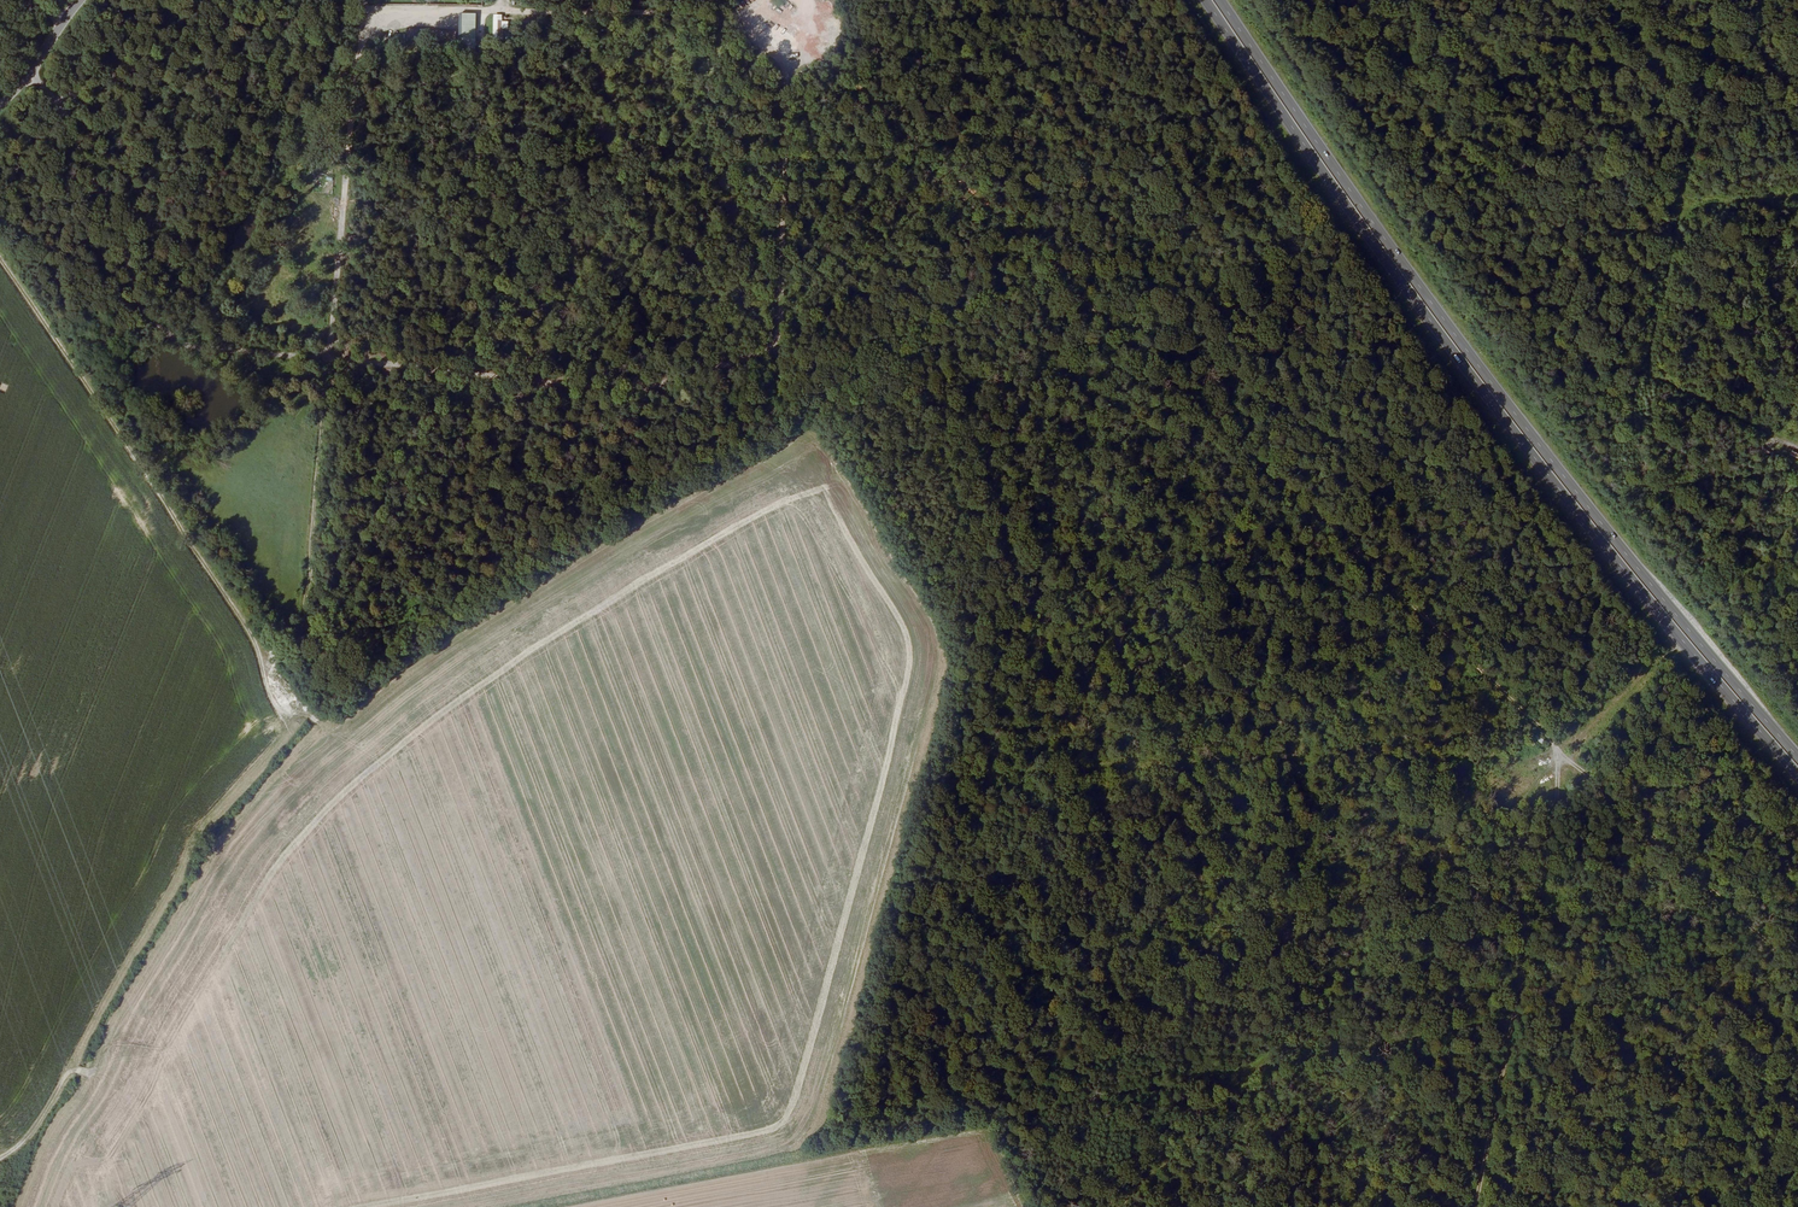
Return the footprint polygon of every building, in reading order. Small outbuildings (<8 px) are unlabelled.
[(475,49),(476,13),(458,13),(458,16),(461,16),(461,49),(475,49)] [(493,14),(493,39),(502,39),(503,29),(507,29),(508,21),(501,21),(501,15),(493,14)] [(449,39),(450,32),(434,30),(433,37),(449,39)] [(1765,455),(1768,451),(1762,446),(1759,450),(1765,455)] [(1779,446),(1772,451),(1775,454),(1782,449),(1779,446)] [(300,643),(292,642),(291,648),(294,652),(300,649),(300,643)]
